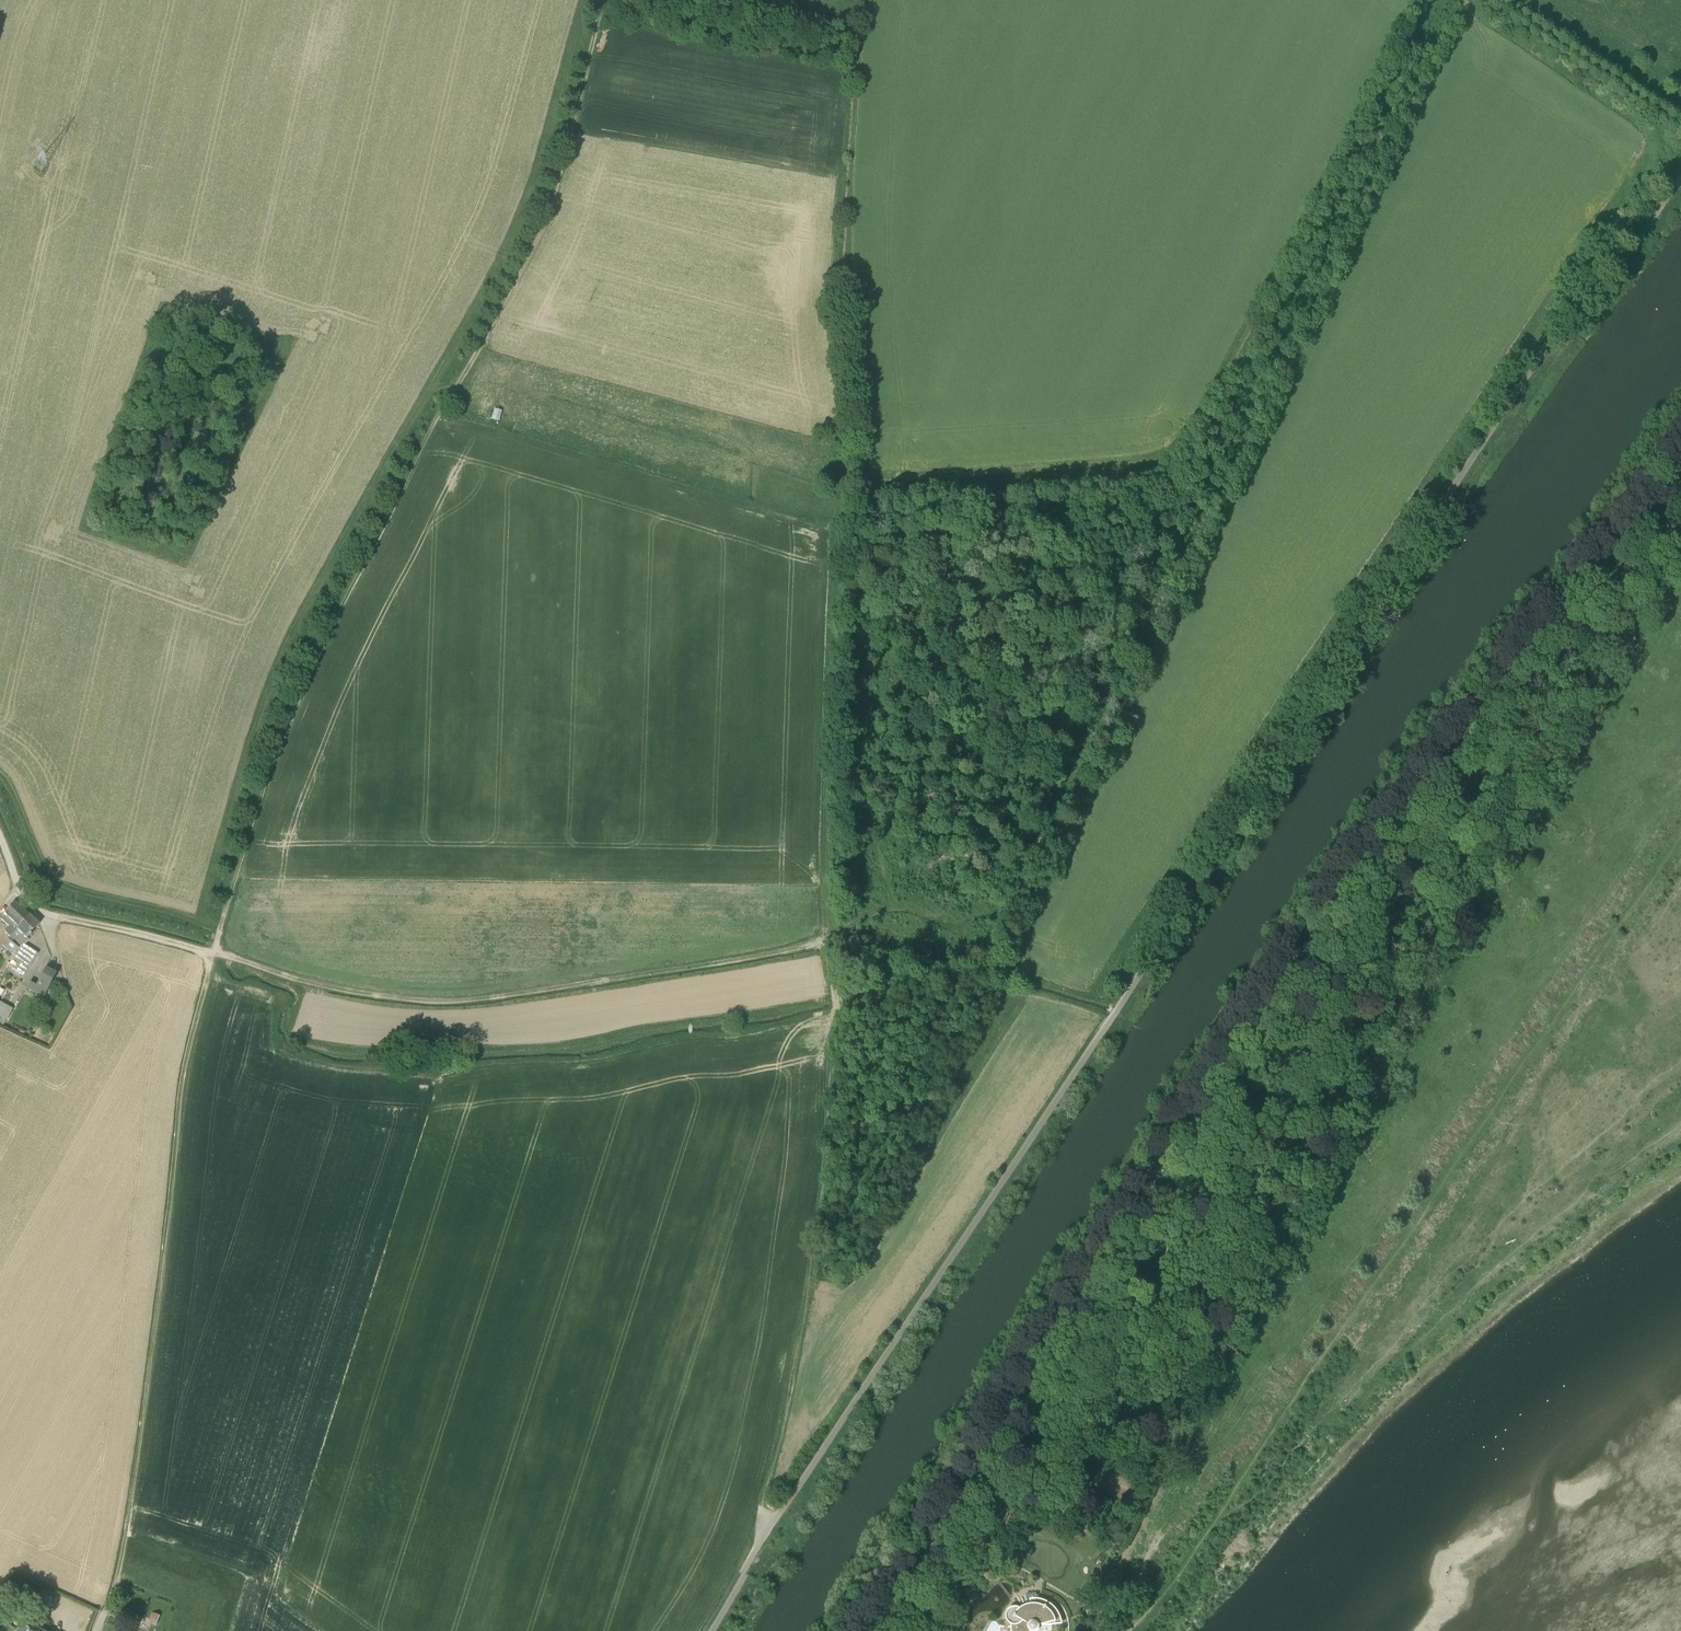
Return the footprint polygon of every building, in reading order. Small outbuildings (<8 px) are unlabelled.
[(489,406),(486,420),(497,422),(500,408),(489,406)] [(29,919),(15,905),(4,917),(5,919),(1,923),(8,930),(8,929),(9,930),(4,935),(9,940),(10,939),(29,919)] [(26,941),(38,928),(29,919),(10,939),(21,949),(9,969),(22,978),(27,971),(28,971),(37,957),(25,948),(29,943),(26,941)] [(11,962),(13,960),(12,959),(18,951),(8,942),(7,942),(0,951),(0,953),(9,961),(10,961),(11,962)] [(42,1003),(56,976),(45,970),(36,988),(30,985),(26,992),(27,992),(25,995),(33,999),(34,996),(39,998),(37,1001),(42,1003)] [(0,1006),(0,1027),(3,1029),(6,1023),(7,1023),(13,1012),(0,1006)] [(1048,1627),(1064,1626),(1061,1617),(1058,1612),(1053,1607),(1046,1603),(1037,1601),(1038,1597),(1027,1598),(1029,1607),(1021,1611),(1018,1609),(1015,1609),(1012,1609),(1009,1611),(1007,1614),(1007,1618),(1007,1621),(1009,1624),(1010,1625),(1012,1627),(1012,1630),(1048,1630),(1048,1627)] [(17,1630),(39,1630),(23,1621),(17,1630)]
